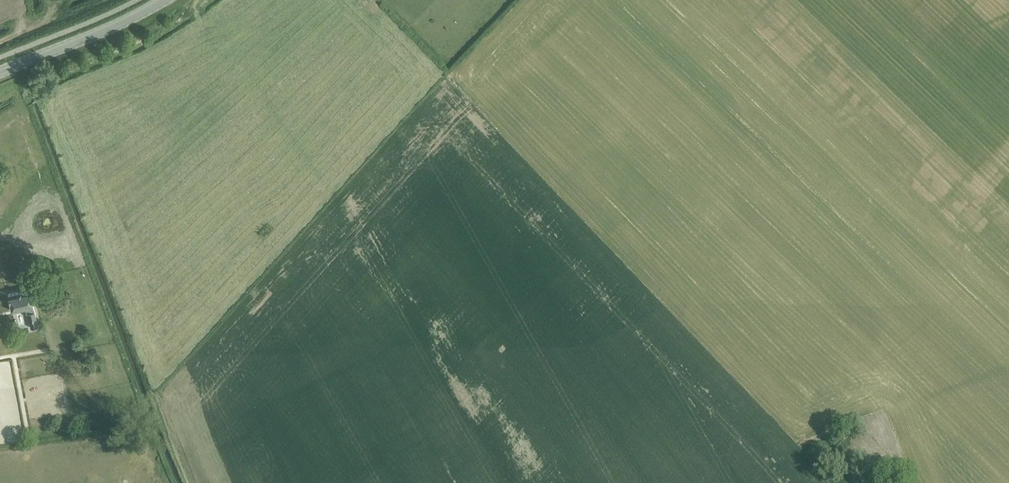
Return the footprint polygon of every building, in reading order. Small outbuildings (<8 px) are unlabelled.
[(12,311),(27,308),(33,306),(30,289),(8,294),(12,311)] [(33,306),(27,308),(31,328),(38,326),(33,306)]
